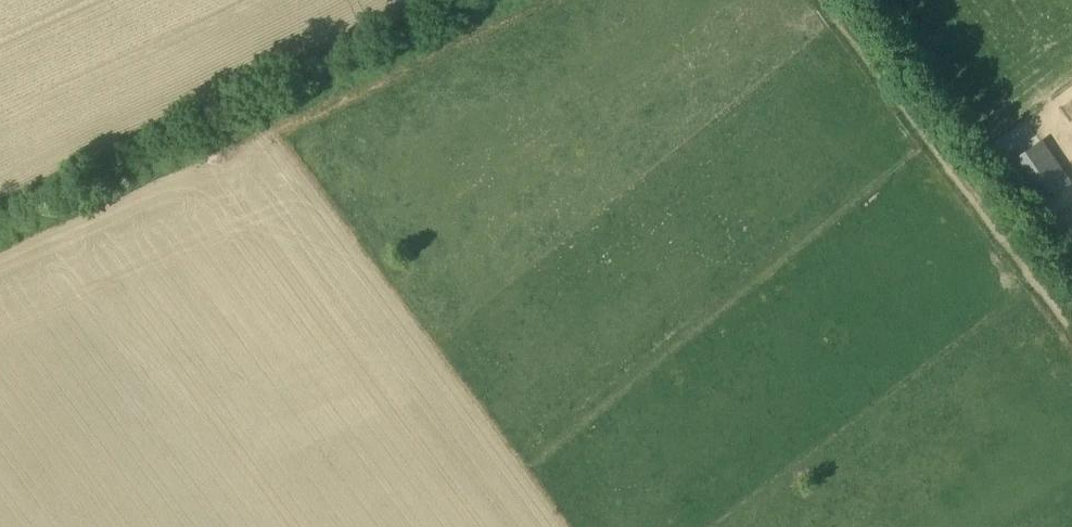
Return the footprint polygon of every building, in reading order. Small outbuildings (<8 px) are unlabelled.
[(1021,175),(1041,204),(1070,184),(1050,155),(1021,175)]
